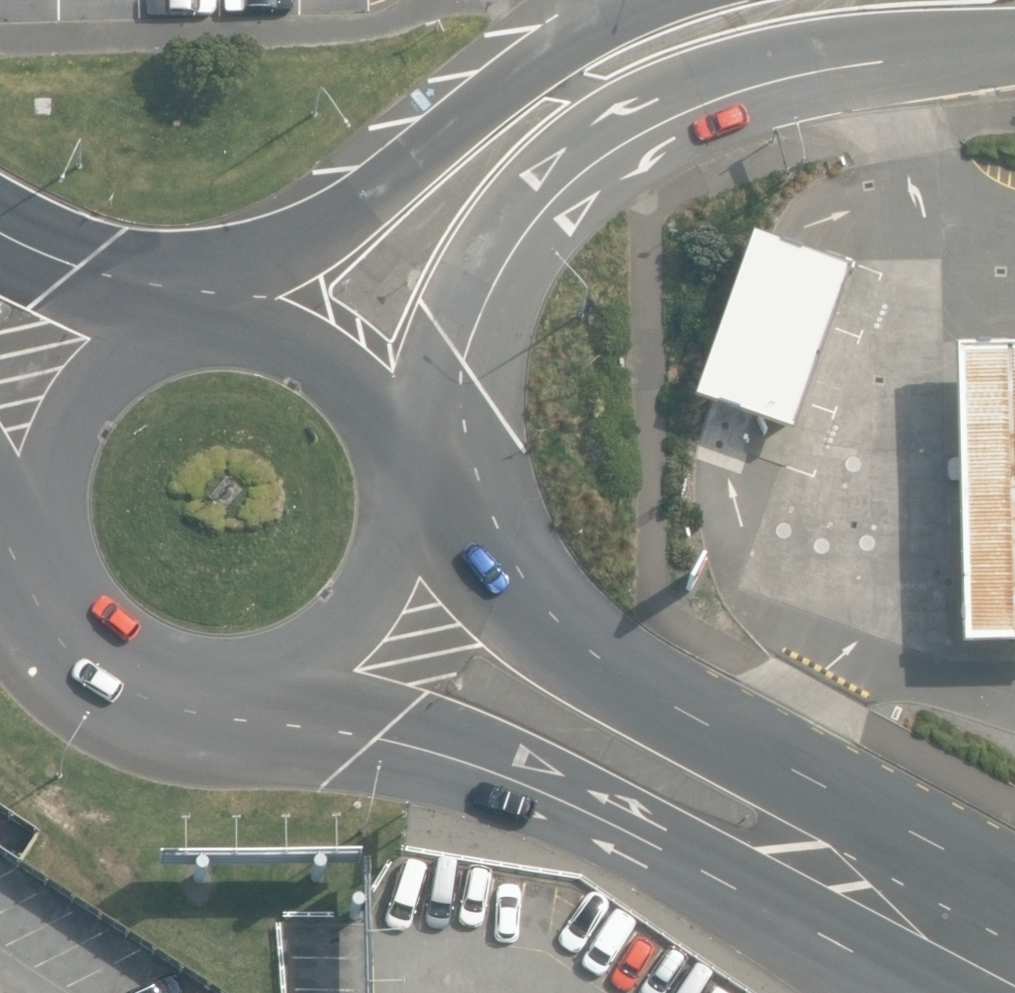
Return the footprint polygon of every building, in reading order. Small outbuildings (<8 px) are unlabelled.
[(741,416),(788,433),(847,269),(798,252),(770,242),(747,234),(689,398),(712,406),(741,416)] [(946,345),(953,650),(1014,648),(1014,344),(946,345)]
